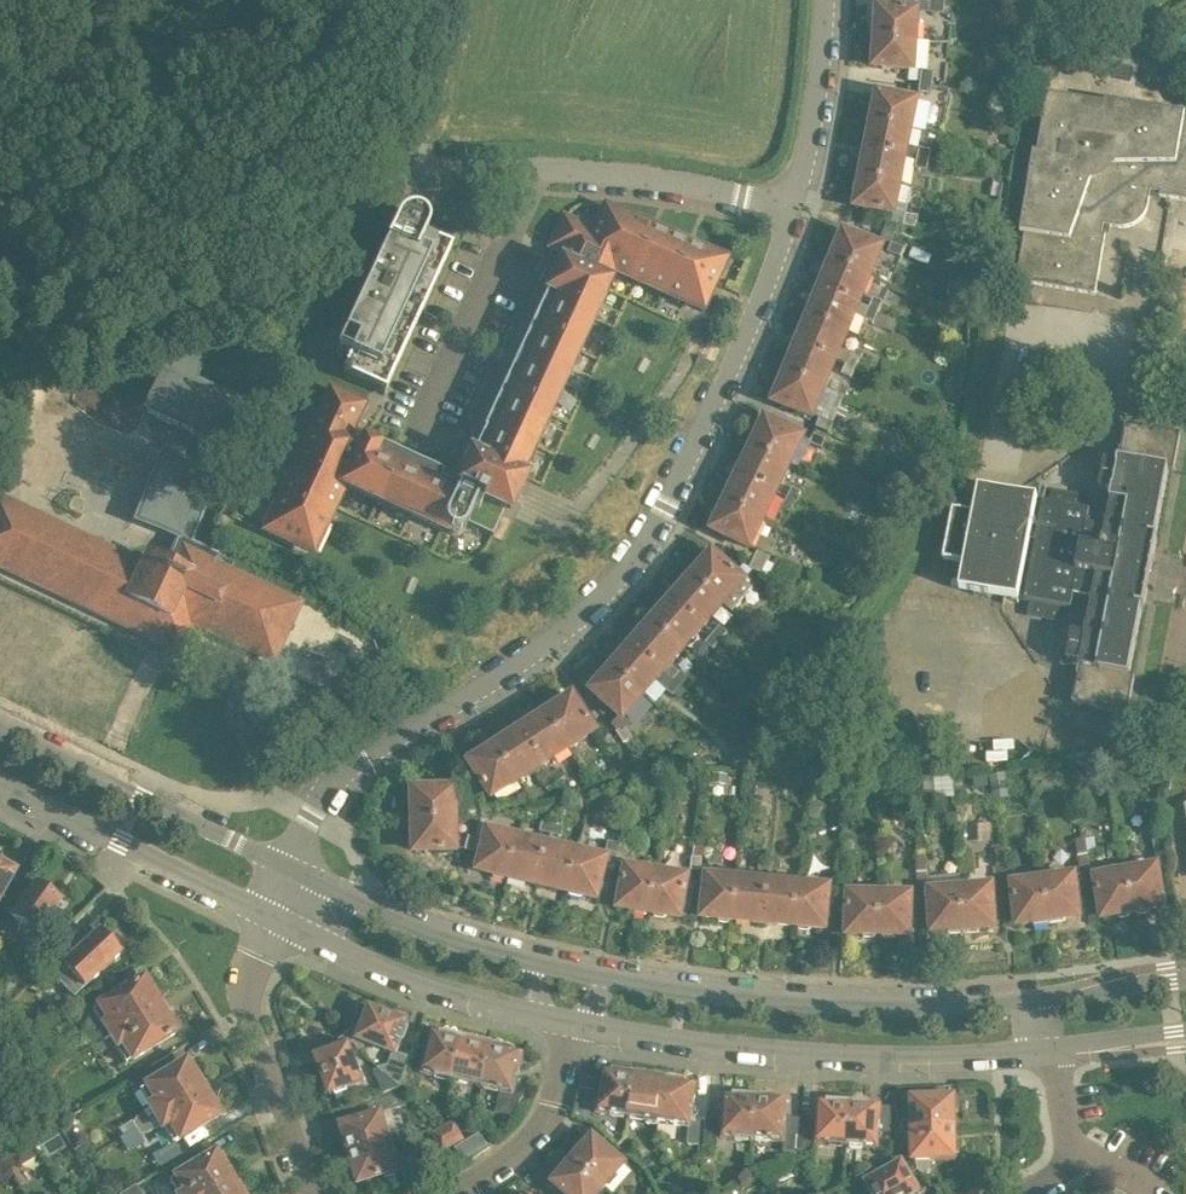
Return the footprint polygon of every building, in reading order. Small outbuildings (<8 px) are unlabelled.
[(944,14),(945,3),(933,2),(932,13),(944,14)] [(879,9),(877,38),(915,41),(917,12),(916,12),(879,9)] [(877,38),(874,67),(913,70),(915,41),(877,38)] [(920,83),(932,83),(934,72),(929,72),(922,71),(920,83)] [(931,94),(932,83),(920,83),(919,93),(931,94)] [(873,123),(911,130),(916,102),(878,95),(873,123)] [(1147,211),(1148,208),(1149,206),(1151,191),(1160,193),(1160,196),(1185,201),(1185,119),(1185,115),(1106,102),(1106,106),(1048,96),(1038,154),(1034,153),(1020,232),(1025,233),(1017,281),(1096,295),(1106,235),(1103,234),(1104,225),(1117,227),(1121,228),(1126,227),(1129,227),(1131,226),(1133,225),(1136,224),(1139,222),(1141,220),(1143,218),(1145,216),(1146,213),(1147,211)] [(918,161),(920,151),(907,149),(911,130),(873,123),(867,151),(905,159),(918,161)] [(920,150),(920,151),(918,161),(929,163),(932,152),(920,150)] [(867,151),(862,179),(900,187),(905,159),(867,151)] [(927,174),(929,163),(918,161),(915,172),(927,174)] [(906,216),(907,216),(912,190),(900,187),(862,179),(856,207),(889,214),(886,224),(904,228),(906,216)] [(722,211),(749,214),(750,204),(723,201),(722,211)] [(425,238),(425,237),(426,233),(427,229),(426,226),(425,222),(424,219),(421,216),(418,213),(415,212),(412,210),(408,210),(404,210),(401,211),(397,212),(394,214),(392,217),(389,220),(328,352),(341,358),(334,374),(337,374),(370,390),(385,358),(398,364),(435,282),(423,276),(437,245),(427,240),(425,238)] [(466,525),(483,533),(492,537),(504,511),(509,513),(523,481),(518,479),(608,285),(606,284),(612,271),(701,312),(724,264),(620,216),(615,227),(599,220),(594,233),(564,219),(552,247),(566,254),(549,292),(548,291),(483,431),(484,432),(467,468),(450,460),(443,475),(379,446),(378,447),(365,440),(384,400),(336,378),(266,531),(313,553),(343,487),(449,536),(450,535),(453,536),(459,535),(464,531),(464,530),(466,525)] [(918,219),(907,216),(906,216),(904,228),(915,230),(918,219)] [(883,249),(881,248),(845,233),(841,244),(838,243),(831,261),(871,278),(882,250),(883,249)] [(892,245),(888,254),(902,259),(905,250),(892,245)] [(859,306),(871,278),(831,261),(830,262),(832,263),(821,291),(859,306)] [(810,318),(847,334),(859,306),(821,291),(810,318)] [(874,300),(869,310),(878,314),(883,303),(874,300)] [(896,321),(878,314),(869,310),(865,320),(873,323),(873,325),(892,333),(896,321)] [(836,362),(847,334),(810,318),(798,346),(836,362)] [(160,643),(165,633),(185,642),(194,624),(272,660),(297,605),(212,565),(218,553),(193,541),(231,444),(247,410),(249,405),(195,380),(204,359),(175,346),(144,412),(215,445),(167,565),(148,557),(143,568),(0,502),(0,569),(160,643)] [(784,373),(825,389),(836,362),(798,346),(787,373),(785,372),(784,373)] [(846,366),(866,374),(870,364),(851,356),(846,366)] [(846,366),(842,376),(862,383),(866,374),(846,366)] [(825,389),(784,373),(777,391),(779,392),(774,403),(813,418),(825,389)] [(832,424),(820,419),(816,428),(828,433),(832,424)] [(754,445),(753,448),(790,466),(804,438),(766,420),(761,431),(757,432),(753,442),(754,445)] [(979,489),(976,506),(974,515),(953,511),(952,518),(944,562),(965,565),(960,591),(1019,602),(1019,599),(1025,600),(1025,601),(1030,602),(1027,617),(1063,623),(1066,609),(1071,610),(1074,596),(1092,600),(1090,606),(1091,606),(1087,627),(1086,627),(1085,636),(1072,634),(1067,662),(1079,664),(1072,704),(1127,715),(1134,678),(1129,677),(1142,610),(1144,610),(1150,575),(1157,539),(1155,539),(1168,471),(1174,472),(1180,436),(1125,425),(1117,465),(1105,462),(1099,490),(1112,493),(1110,502),(1111,503),(1107,523),(1106,523),(1105,530),(1087,526),(1090,512),(1044,503),(1043,505),(1037,504),(1038,500),(979,489)] [(814,435),(810,444),(822,449),(826,441),(814,435)] [(782,483),(790,466),(753,448),(739,475),(777,493),(788,499),(788,498),(792,488),(782,483)] [(763,521),(777,493),(739,475),(726,503),(763,521)] [(801,493),(792,488),(788,498),(796,503),(801,493)] [(901,515),(906,503),(888,495),(883,506),(901,515)] [(788,498),(788,499),(783,508),(792,512),(796,503),(788,498)] [(750,549),(763,521),(726,503),(725,503),(722,505),(717,514),(719,517),(713,531),(750,549)] [(758,552),(754,560),(766,566),(770,557),(758,552)] [(753,589),(713,553),(705,563),(703,561),(690,577),(692,578),(723,605),(732,613),(753,589)] [(749,569),(761,575),(766,566),(754,560),(749,569)] [(723,605),(692,578),(672,600),(703,627),(723,605)] [(703,627),(672,600),(653,623),(684,650),(703,627)] [(684,650),(653,623),(633,645),(664,672),(684,650)] [(720,627),(713,635),(720,641),(727,633),(720,627)] [(720,641),(713,635),(706,643),(712,649),(720,641)] [(664,672),(633,645),(614,667),(645,694),(664,672)] [(600,683),(592,691),(621,717),(623,719),(624,717),(645,694),(614,667),(612,666),(598,681),(600,683)] [(681,672),(673,681),(680,687),(687,679),(681,672)] [(680,687),(673,681),(666,689),(673,695),(680,687)] [(570,748),(596,731),(573,696),(562,704),(558,703),(549,709),(549,713),(548,713),(570,748)] [(778,707),(766,719),(775,727),(786,714),(778,707)] [(545,765),(570,748),(548,713),(522,730),(545,765)] [(623,719),(621,717),(612,726),(618,731),(617,732),(624,743),(632,738),(627,730),(632,724),(624,717),(623,719)] [(1115,722),(1100,719),(1098,719),(1096,732),(1112,735),(1115,722)] [(603,726),(596,731),(602,742),(603,741),(610,753),(618,748),(610,736),(611,736),(603,726)] [(519,782),(545,765),(522,730),(496,747),(519,782)] [(483,756),(470,764),(493,799),(519,782),(496,747),(495,748),(490,747),(483,752),(483,756)] [(560,769),(551,775),(556,783),(565,777),(560,769)] [(851,786),(874,786),(874,773),(851,773),(851,786)] [(933,796),(932,773),(917,774),(918,797),(933,796)] [(993,799),(1007,797),(1004,774),(989,777),(993,799)] [(548,789),(556,783),(551,775),(542,781),(548,789)] [(727,786),(728,777),(713,775),(712,784),(727,786)] [(973,778),(974,788),(988,786),(986,775),(973,778)] [(784,776),(783,788),(802,789),(803,777),(784,776)] [(480,796),(473,784),(465,788),(471,800),(480,796)] [(411,805),(412,820),(456,819),(455,789),(414,790),(414,803),(411,805)] [(467,801),(468,818),(482,818),(481,800),(467,801)] [(497,809),(483,809),(483,819),(497,819),(497,809)] [(457,851),(456,819),(412,820),(412,835),(415,838),(416,853),(457,851)] [(540,831),(551,833),(553,824),(543,821),(540,831)] [(1165,853),(1159,821),(1149,823),(1155,854),(1165,853)] [(564,826),(553,824),(551,833),(562,836),(564,826)] [(506,877),(508,878),(518,837),(488,830),(479,871),(492,874),(494,877),(503,879),(506,877)] [(478,840),(469,837),(466,850),(475,853),(478,840)] [(508,878),(538,885),(548,845),(518,837),(508,878)] [(1078,856),(1088,854),(1085,839),(1076,840),(1078,856)] [(609,851),(607,859),(608,859),(607,863),(616,865),(621,844),(609,841),(606,851),(609,851)] [(627,867),(631,868),(633,857),(632,857),(634,848),(621,844),(616,865),(627,868),(627,867)] [(548,845),(538,885),(568,892),(578,852),(548,845)] [(996,851),(997,867),(1007,866),(1005,850),(996,851)] [(608,859),(607,859),(578,852),(568,892),(569,893),(571,896),(580,899),(583,896),(598,900),(607,863),(608,859)] [(1090,870),(1088,854),(1078,856),(1080,871),(1090,870)] [(710,855),(709,865),(722,866),(723,856),(710,855)] [(837,856),(836,870),(846,870),(847,857),(837,856)] [(701,872),(702,858),(692,857),(691,871),(701,872)] [(927,873),(926,857),(916,857),(917,873),(927,873)] [(759,869),(769,870),(770,861),(760,860),(759,869)] [(770,861),(769,870),(780,872),(781,862),(770,861)] [(14,873),(0,864),(0,898),(14,873)] [(1007,866),(997,867),(998,882),(1008,881),(1007,866)] [(635,914),(650,916),(657,872),(631,868),(627,867),(627,868),(619,908),(633,911),(635,914)] [(1157,867),(1125,872),(1132,916),(1148,913),(1150,910),(1164,908),(1157,867)] [(845,884),(846,870),(836,870),(835,883),(845,884)] [(688,878),(657,872),(650,916),(665,919),(667,917),(680,919),(688,878)] [(1116,918),(1132,916),(1125,872),(1095,877),(1103,918),(1113,917),(1116,918)] [(927,873),(917,873),(917,888),(927,888),(927,873)] [(731,920),(734,920),(738,879),(707,876),(703,918),(716,919),(718,922),(728,922),(731,920)] [(1075,876),(1044,880),(1049,925),(1064,923),(1065,920),(1079,918),(1075,876)] [(734,920),(764,923),(768,882),(738,879),(734,920)] [(1035,926),(1049,925),(1044,880),(1013,884),(1018,926),(1031,924),(1035,926)] [(799,885),(768,882),(764,923),(795,926),(799,885)] [(35,883),(9,918),(35,938),(61,903),(35,883)] [(829,888),(799,885),(795,926),(796,927),(799,929),(809,930),(811,928),(825,930),(829,888)] [(992,887),(960,889),(963,933),(978,932),(980,929),(994,928),(992,887)] [(948,934),(963,933),(960,889),(930,891),(932,932),(945,931),(948,934)] [(865,939),(880,939),(880,894),(849,893),(847,935),(862,935),(865,939)] [(880,894),(880,939),(894,939),(896,937),(910,937),(911,895),(880,894)] [(99,930),(62,965),(84,989),(121,954),(99,930)] [(18,962),(29,952),(21,943),(10,953),(18,962)] [(103,1041),(160,1006),(143,979),(97,1007),(107,1023),(102,1026),(105,1030),(86,1041),(91,1049),(103,1041)] [(177,1034),(160,1006),(103,1041),(107,1049),(114,1045),(116,1049),(121,1046),(131,1062),(177,1034)] [(411,1058),(397,1053),(409,1023),(377,1011),(377,1009),(369,1006),(364,1020),(366,1020),(358,1041),(392,1055),(388,1065),(379,1068),(401,1089),(411,1058)] [(453,1081),(463,1039),(459,1038),(457,1035),(450,1033),(447,1035),(432,1032),(422,1074),(453,1081)] [(466,1040),(463,1039),(453,1081),(483,1089),(493,1046),(479,1043),(477,1039),(470,1037),(466,1040)] [(103,1041),(91,1049),(94,1054),(100,1053),(107,1049),(103,1041)] [(500,1093),(499,1099),(496,1114),(513,1118),(524,1096),(514,1094),(524,1054),(508,1050),(507,1047),(500,1045),(497,1047),(493,1046),(483,1089),(500,1093)] [(364,1085),(349,1047),(316,1059),(331,1097),(364,1085)] [(150,1111),(144,1114),(149,1122),(202,1089),(186,1061),(145,1086),(155,1102),(147,1107),(150,1111)] [(597,1113),(628,1118),(634,1075),(631,1074),(629,1071),(622,1070),(618,1072),(603,1070),(597,1113)] [(638,1076),(634,1075),(628,1118),(658,1123),(665,1080),(652,1078),(649,1074),(642,1073),(638,1076)] [(597,1080),(583,1078),(582,1078),(582,1084),(581,1089),(595,1091),(597,1080)] [(665,1080),(658,1123),(689,1127),(690,1124),(696,1085),(682,1083),(679,1079),(672,1078),(668,1081),(665,1080)] [(219,1117),(202,1089),(149,1122),(153,1129),(159,1126),(161,1130),(169,1125),(179,1142),(219,1117)] [(345,1109),(349,1122),(340,1125),(350,1156),(391,1143),(400,1140),(391,1110),(406,1106),(402,1092),(345,1109)] [(721,1139),(753,1141),(756,1097),(752,1097),(749,1094),(741,1094),(738,1096),(724,1095),(721,1139)] [(756,1097),(753,1141),(784,1143),(783,1153),(799,1154),(801,1119),(786,1119),(787,1099),(771,1098),(769,1095),(762,1095),(759,1098),(756,1097)] [(911,1098),(912,1130),(956,1129),(955,1097),(911,1098)] [(801,1119),(799,1154),(815,1154),(815,1145),(847,1147),(849,1104),(845,1103),(843,1101),(836,1100),(833,1102),(818,1101),(817,1120),(801,1119)] [(878,1149),(878,1147),(881,1106),(865,1105),(863,1102),(856,1101),(854,1104),(849,1104),(847,1147),(878,1149)] [(133,1123),(137,1129),(149,1122),(144,1114),(137,1118),(133,1123)] [(704,1145),(714,1145),(717,1146),(719,1120),(706,1119),(704,1145)] [(137,1129),(133,1123),(132,1121),(118,1130),(122,1138),(137,1129)] [(146,1133),(153,1129),(149,1122),(137,1129),(140,1133),(146,1133)] [(465,1141),(454,1122),(433,1133),(443,1153),(465,1141)] [(690,1124),(689,1127),(688,1145),(699,1146),(701,1125),(690,1124)] [(44,1151),(60,1142),(52,1129),(36,1138),(44,1151)] [(137,1129),(122,1138),(121,1138),(129,1152),(145,1143),(140,1133),(137,1129)] [(956,1161),(956,1129),(912,1130),(912,1157),(904,1158),(907,1163),(908,1164),(912,1162),(918,1162),(918,1172),(924,1175),(929,1172),(931,1172),(931,1162),(956,1161)] [(576,1155),(571,1160),(606,1190),(628,1164),(593,1135),(581,1148),(580,1148),(576,1154),(576,1155)] [(177,1140),(156,1152),(163,1165),(185,1153),(177,1140)] [(11,1152),(19,1165),(39,1154),(32,1141),(11,1152)] [(391,1143),(350,1156),(359,1186),(401,1173),(391,1143)] [(470,1158),(462,1146),(455,1150),(463,1162),(470,1158)] [(232,1180),(215,1152),(174,1177),(183,1193),(209,1193),(232,1180)] [(606,1190),(571,1160),(568,1164),(567,1164),(563,1169),(563,1170),(551,1184),(562,1193),(602,1193),(606,1190)] [(918,1172),(918,1162),(912,1162),(908,1164),(907,1163),(903,1165),(902,1163),(866,1183),(872,1193),(919,1193),(909,1176),(917,1172),(918,1172)] [(232,1180),(209,1193),(240,1193),(232,1180)]
